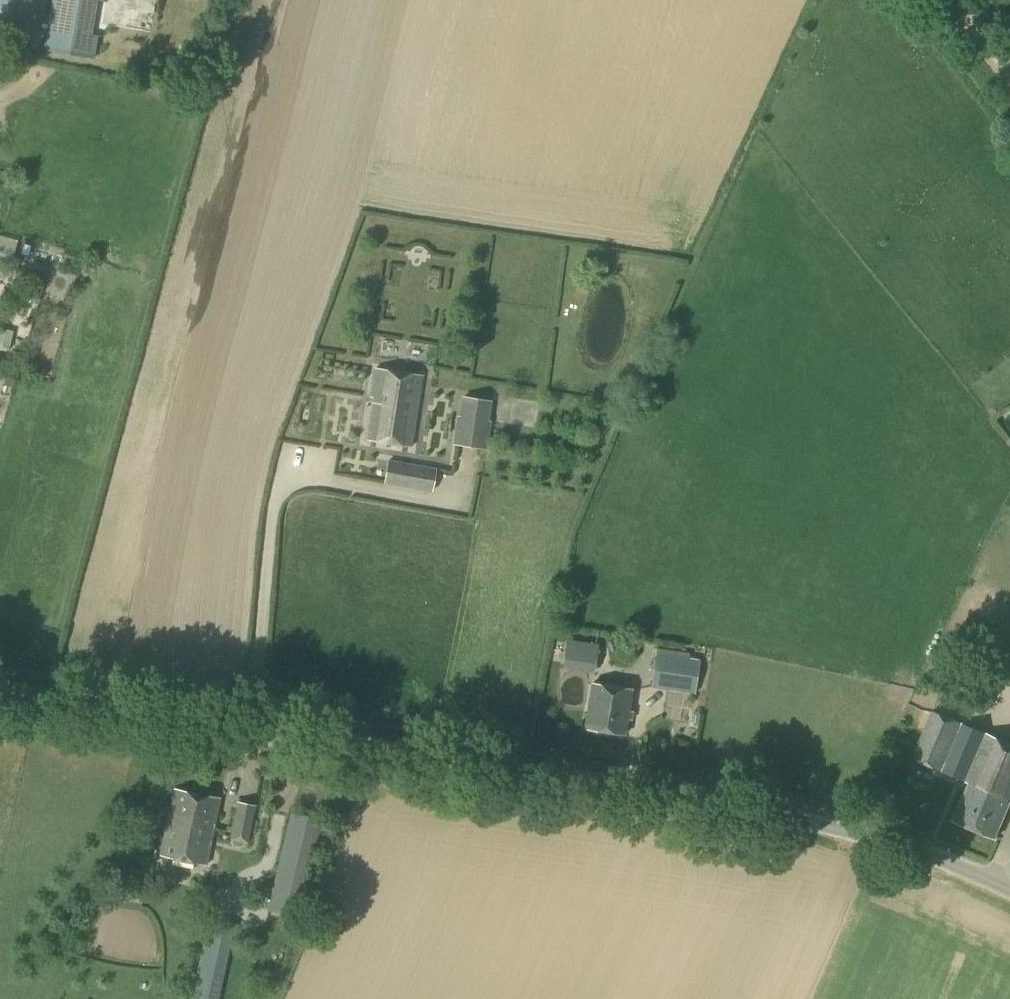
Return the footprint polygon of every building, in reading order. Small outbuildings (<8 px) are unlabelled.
[(104,0),(0,0),(0,42),(94,58),(104,0)] [(410,446),(421,376),(373,369),(368,401),(371,402),(366,439),(410,446)] [(488,421),(490,401),(461,396),(458,416),(456,416),(452,445),(486,450),(490,421),(488,421)] [(432,492),(435,468),(387,460),(383,484),(432,492)] [(566,639),(562,668),(593,673),(598,644),(566,639)] [(694,695),(699,660),(655,654),(650,688),(694,695)] [(623,735),(630,690),(591,684),(583,728),(623,735)] [(985,734),(932,711),(912,759),(969,783),(953,821),(994,838),(1009,800),(1009,745),(985,734)] [(162,838),(159,856),(206,865),(214,829),(220,799),(173,790),(162,838)] [(238,804),(231,840),(247,843),(254,805),(239,803),(238,804)] [(300,919),(323,820),(290,812),(267,911),(300,919)] [(190,998),(218,998),(225,966),(228,953),(232,936),(240,938),(243,926),(208,918),(190,998)]
